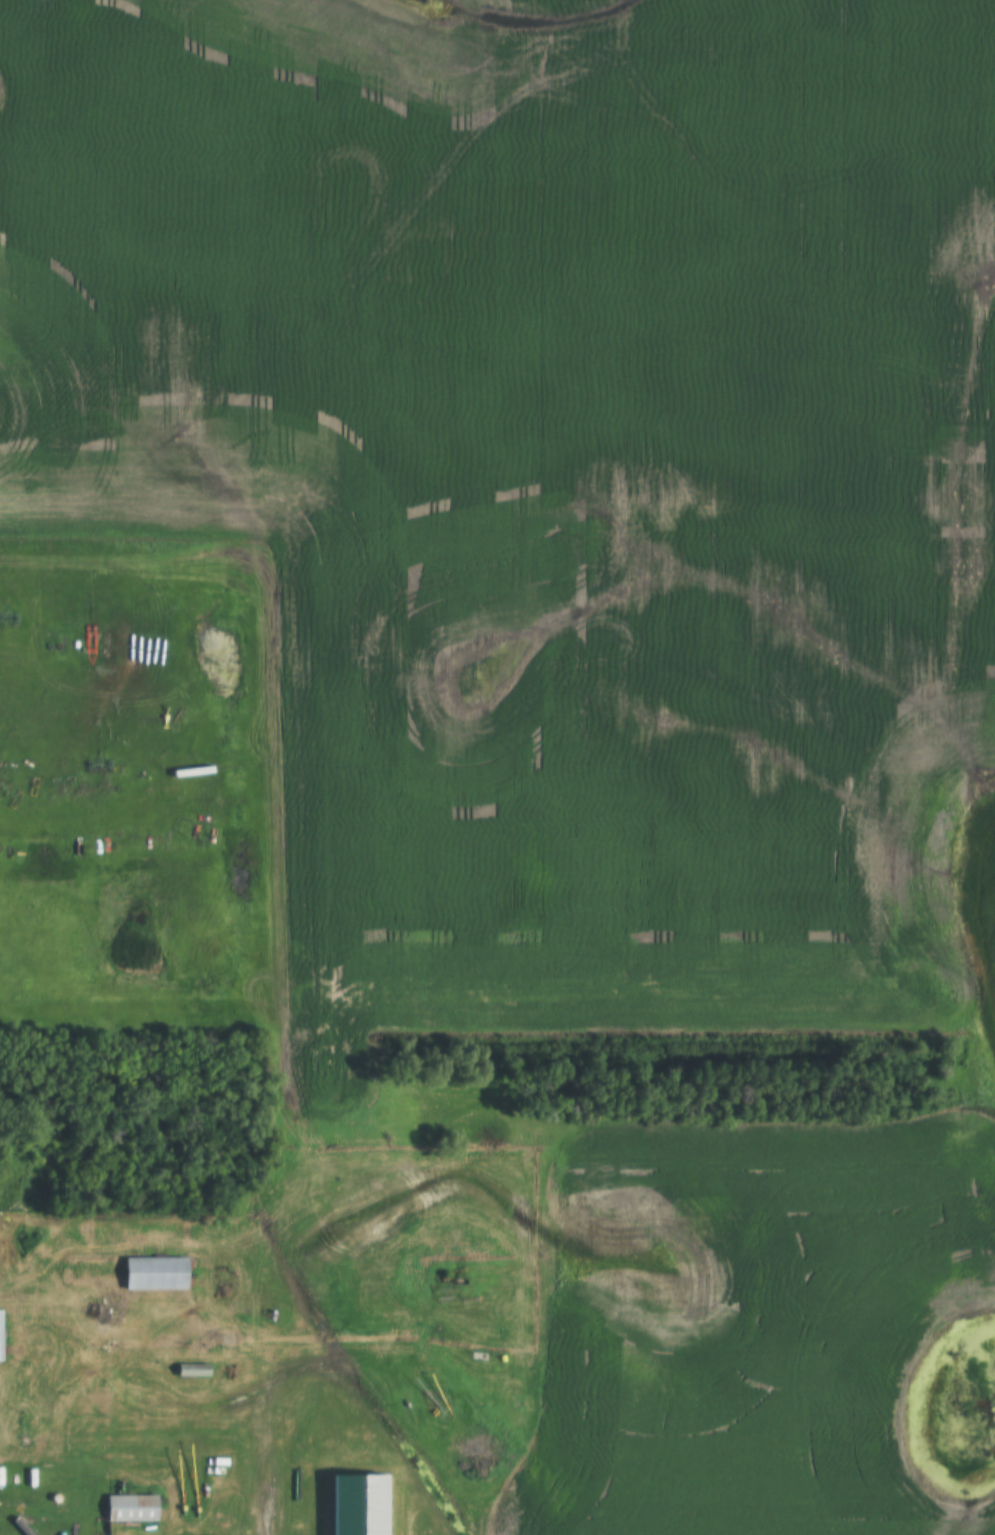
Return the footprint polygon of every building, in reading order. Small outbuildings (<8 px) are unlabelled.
[(187,1257),(125,1257),(125,1290),(187,1290),(187,1257)] [(178,1374),(208,1374),(208,1364),(178,1364),(178,1374)] [(107,1495),(107,1522),(157,1522),(157,1495),(107,1495)]
